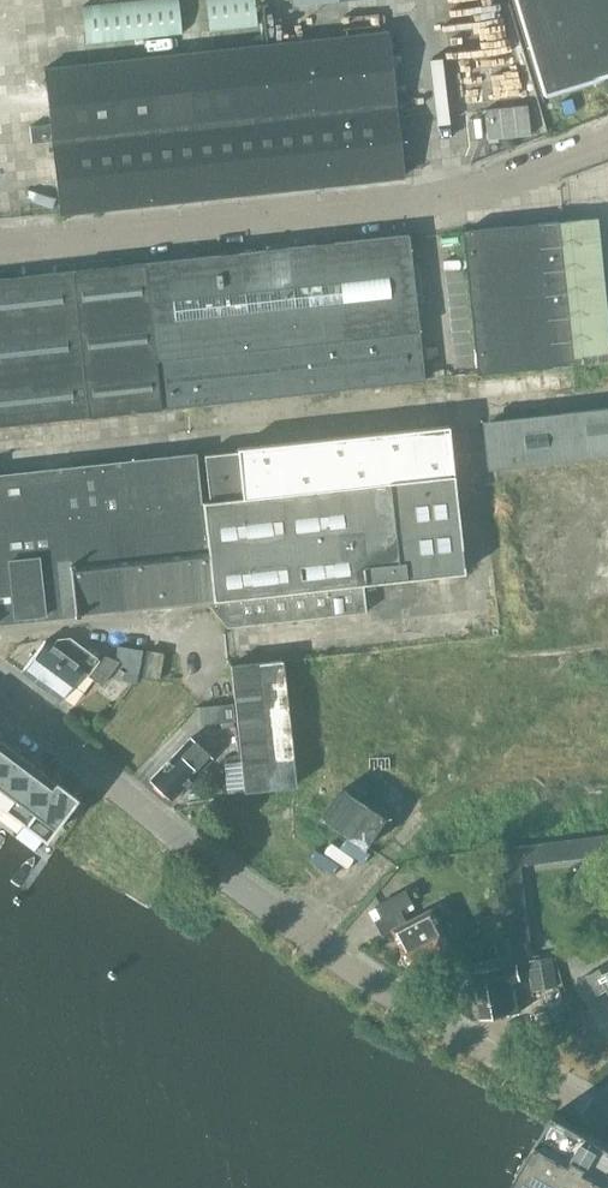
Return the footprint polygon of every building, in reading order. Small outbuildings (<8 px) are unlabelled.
[(82,5),(86,43),(182,33),(178,0),(132,0),(82,5)] [(210,30),(257,25),(255,0),(207,0),(210,30)] [(543,95),(551,93),(550,92),(607,74),(607,0),(515,0),(543,95)] [(402,177),(387,31),(45,68),(60,214),(402,177)] [(484,110),(488,140),(530,135),(527,105),(484,110)] [(577,364),(562,220),(466,231),(481,374),(577,364)] [(424,380),(408,234),(0,279),(0,426),(424,380)] [(497,469),(607,456),(607,408),(563,413),(491,421),(497,469)] [(363,583),(463,572),(452,473),(451,473),(445,425),(234,448),(234,451),(202,455),(207,501),(203,501),(203,502),(200,502),(195,454),(0,475),(0,623),(205,601),(223,623),(233,627),(366,612),(363,583)] [(22,671),(41,685),(64,655),(72,661),(82,647),(69,637),(57,639),(52,645),(45,640),(22,671)] [(117,656),(122,664),(142,650),(118,646),(117,656)] [(64,655),(41,685),(60,700),(83,670),(88,674),(98,659),(82,647),(72,661),(64,655)] [(138,674),(142,650),(122,664),(129,672),(138,674)] [(147,651),(142,677),(158,680),(162,653),(147,651)] [(119,662),(105,655),(90,676),(101,685),(119,662)] [(230,665),(243,791),(295,786),(282,660),(230,665)] [(200,707),(202,723),(234,720),(232,704),(200,707)] [(150,779),(171,799),(211,757),(190,737),(150,779)] [(2,741),(0,744),(0,782),(24,757),(2,741)] [(24,757),(0,782),(0,805),(9,811),(46,772),(24,757)] [(68,788),(46,772),(9,811),(31,827),(68,788)] [(90,803),(68,788),(31,827),(52,842),(90,803)] [(325,818),(368,847),(387,817),(344,788),(325,818)] [(111,819),(90,803),(52,842),(74,857),(111,819)] [(513,956),(533,953),(522,865),(607,854),(607,834),(500,848),(513,956)] [(384,934),(394,928),(404,948),(403,948),(405,952),(403,956),(407,963),(411,964),(413,968),(453,947),(439,918),(447,913),(442,904),(408,922),(401,909),(413,903),(407,890),(377,905),(384,918),(377,921),(384,934)] [(561,977),(556,953),(500,959),(501,965),(500,965),(500,967),(489,968),(489,967),(474,968),(474,971),(474,973),(469,973),(472,987),(476,986),(483,1019),(520,1012),(518,1003),(527,1002),(523,984),(561,977)] [(606,972),(602,965),(580,978),(591,997),(607,987),(607,970),(606,972)] [(601,1145),(603,1142),(597,1139),(598,1137),(595,1136),(594,1137),(579,1128),(580,1127),(577,1125),(576,1127),(562,1118),(563,1117),(555,1113),(514,1182),(524,1187),(607,1187),(607,1149),(601,1145)]
